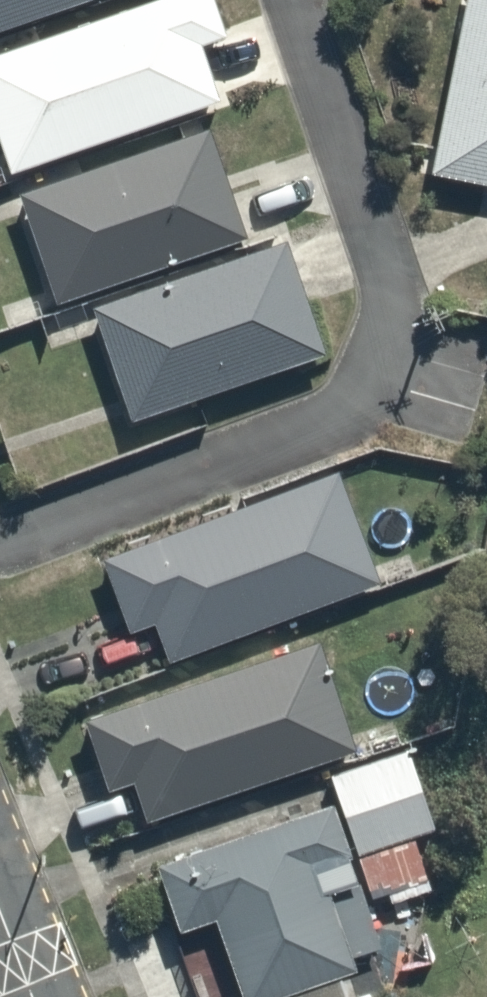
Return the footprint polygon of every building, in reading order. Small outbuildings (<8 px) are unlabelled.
[(217,94),(207,66),(231,57),(210,0),(121,0),(0,43),(0,152),(6,169),(217,94)] [(53,0),(0,0),(0,20),(53,0)] [(417,167),(486,180),(486,0),(448,0),(417,167)] [(206,121),(10,191),(50,305),(246,236),(206,121)] [(277,237),(80,306),(121,421),(318,352),(277,237)] [(93,553),(120,628),(139,621),(152,656),(373,578),(334,468),(93,553)] [(69,720),(95,794),(115,788),(127,823),(348,744),(309,634),(69,720)] [(405,743),(320,773),(345,845),(430,815),(405,743)] [(176,927),(201,918),(229,996),(241,996),(250,994),(251,996),(355,996),(343,961),(308,863),(340,852),(321,798),(151,858),(176,927)]
